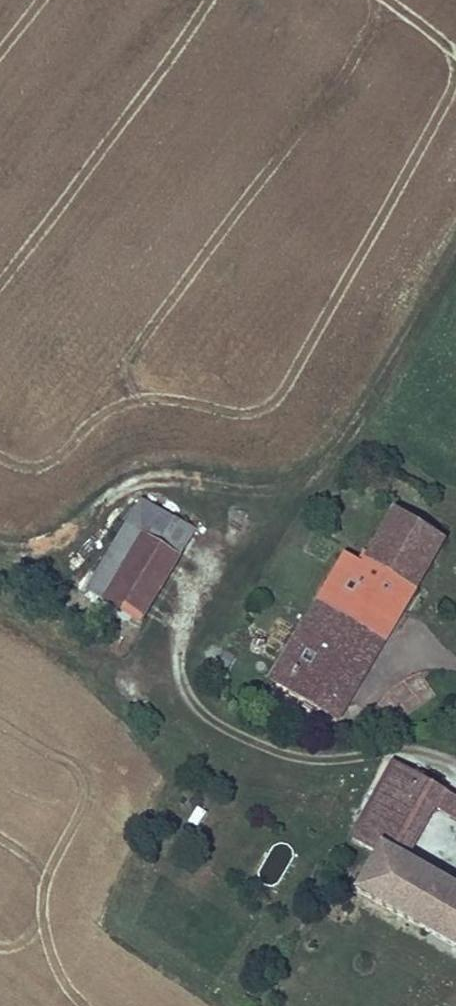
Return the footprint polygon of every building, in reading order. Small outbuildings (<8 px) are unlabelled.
[(142,506),(86,595),(142,630),(198,541),(142,506)] [(382,607),(401,618),(443,548),(389,516),(358,568),(341,557),(266,682),(337,725),(348,706),(329,695),(382,607)] [(348,706),(401,618),(382,607),(329,695),(348,706)] [(422,678),(397,688),(404,706),(429,697),(422,678)] [(403,869),(434,811),(442,797),(389,768),(348,844),(375,859),(349,906),(455,964),(455,897),(403,869)] [(442,797),(434,811),(448,818),(455,804),(442,797)] [(448,818),(455,822),(455,804),(448,818)]
